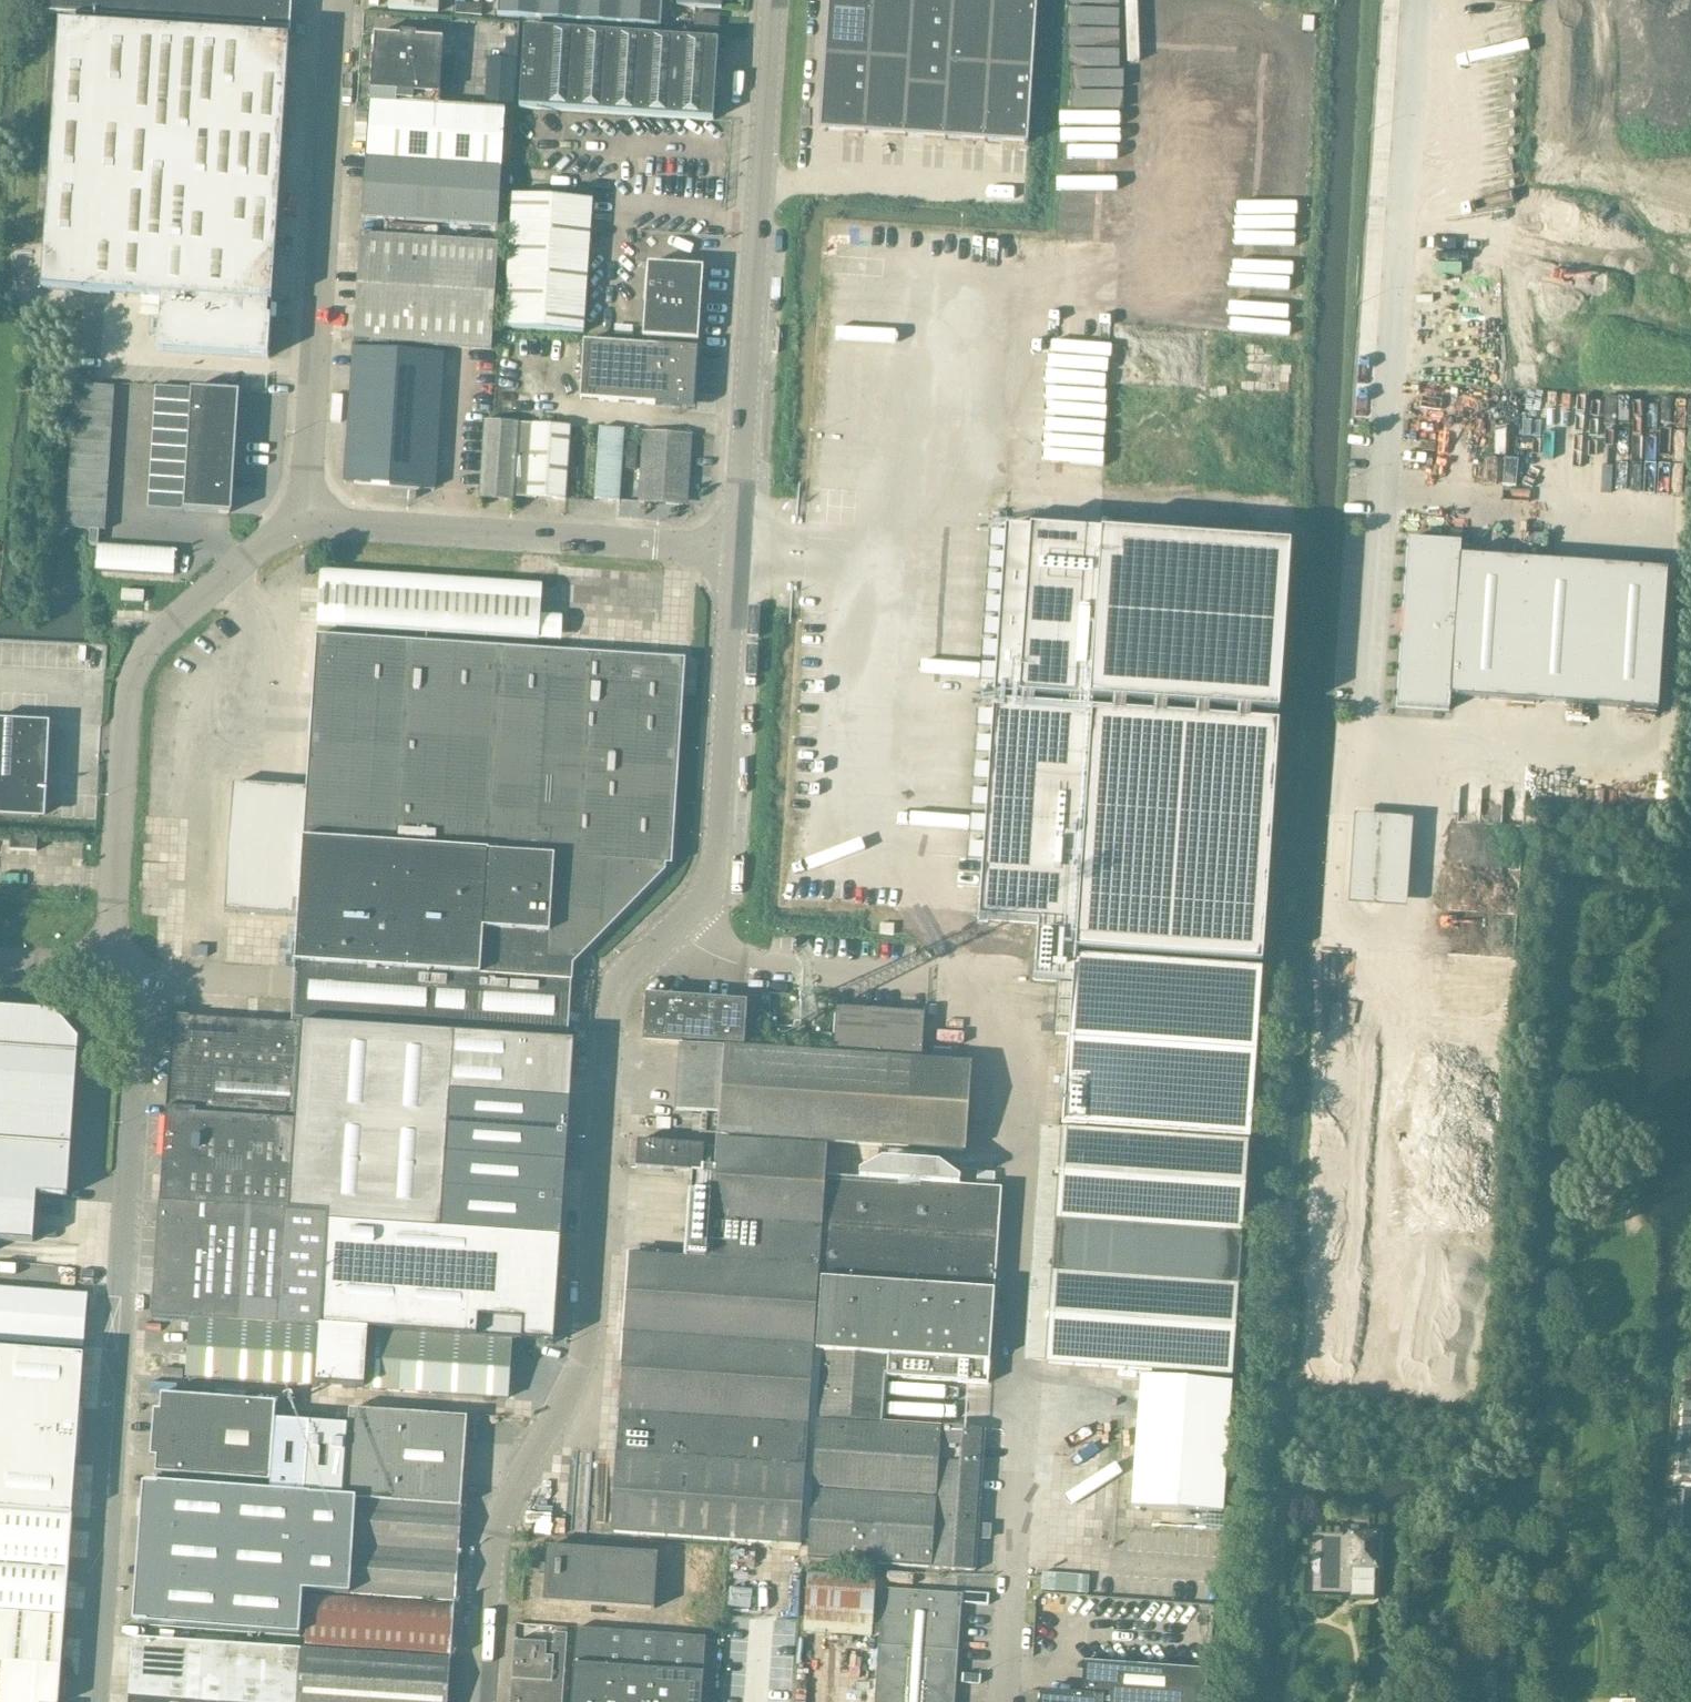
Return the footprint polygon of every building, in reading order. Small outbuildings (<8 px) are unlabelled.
[(42,14),(132,20),(134,0),(43,0),(42,14)] [(132,20),(177,23),(179,0),(134,0),(132,20)] [(177,23),(222,26),(224,0),(179,0),(177,23)] [(222,26),(290,30),(292,0),(224,0),(222,26)] [(388,10),(439,13),(440,0),(389,0),(389,6),(388,10)] [(538,18),(539,0),(497,0),(495,16),(538,18)] [(538,18),(578,20),(580,0),(539,0),(538,18)] [(578,20),(619,23),(620,0),(580,0),(578,20)] [(619,23),(660,26),(662,0),(620,0),(619,23)] [(721,0),(677,0),(677,5),(721,8),(721,0)] [(823,132),(1025,145),(1025,144),(1027,144),(1037,0),(832,0),(823,132)] [(717,30),(718,17),(695,15),(694,28),(717,30)] [(159,350),(270,357),(290,38),(60,23),(43,289),(162,297),(159,350)] [(518,108),(713,122),(719,41),(524,28),(518,108)] [(374,34),(370,102),(438,106),(443,39),(374,34)] [(516,60),(486,58),(483,109),(505,111),(513,111),(516,60)] [(370,102),(366,161),(502,170),(505,111),(483,109),(438,106),(370,102)] [(366,161),(362,217),(499,226),(502,170),(366,161)] [(513,196),(503,328),(584,333),(592,201),(513,196)] [(493,350),(501,244),(362,235),(355,341),(493,350)] [(698,341),(703,268),(648,265),(643,337),(698,341)] [(693,407),(697,349),(583,342),(580,400),(693,407)] [(357,484),(435,489),(444,355),(355,349),(347,472),(357,484)] [(76,369),(75,381),(75,382),(94,383),(95,370),(76,369)] [(75,385),(74,399),(113,401),(114,387),(75,385)] [(156,387),(155,402),(189,404),(190,389),(156,387)] [(189,404),(189,414),(234,417),(237,417),(239,393),(235,392),(190,389),(189,404)] [(74,399),(73,413),(113,416),(113,401),(74,399)] [(155,402),(154,416),(188,418),(189,414),(189,404),(155,402)] [(73,413),(72,428),(112,430),(113,416),(73,413)] [(187,434),(187,438),(232,441),(236,441),(237,417),(234,417),(189,414),(188,418),(187,434)] [(154,416),(153,432),(187,434),(188,418),(154,416)] [(481,493),(480,498),(514,500),(514,497),(518,424),(519,422),(485,420),(481,493)] [(518,424),(514,497),(527,498),(565,500),(570,427),(532,425),(518,424)] [(72,428),(71,442),(111,445),(112,430),(72,428)] [(620,502),(625,430),(600,428),(595,500),(620,502)] [(689,497),(693,434),(644,431),(640,502),(680,505),(689,497)] [(153,432),(152,447),(186,449),(187,438),(187,434),(153,432)] [(186,449),(186,462),(231,465),(234,465),(236,441),(232,441),(187,438),(186,449)] [(71,442),(70,457),(110,459),(111,445),(71,442)] [(152,447),(151,462),(185,465),(186,462),(186,449),(152,447)] [(70,457),(69,471),(109,473),(110,459),(70,457)] [(151,462),(150,478),(184,480),(185,465),(151,462)] [(184,480),(184,486),(229,488),(233,489),(234,465),(231,465),(186,462),(185,465),(184,480)] [(69,471),(68,485),(108,488),(109,473),(69,471)] [(150,478),(149,493),(183,496),(184,486),(184,480),(150,478)] [(68,485),(68,499),(107,502),(108,488),(68,485)] [(183,496),(183,511),(231,514),(233,489),(229,488),(184,486),(183,496)] [(149,493),(148,509),(183,511),(183,496),(149,493)] [(68,499),(67,514),(106,517),(107,502),(68,499)] [(67,514),(66,528),(105,531),(106,517),(67,514)] [(1004,530),(994,696),(1277,715),(1288,549),(1004,530)] [(1408,540),(1397,707),(1442,710),(1449,710),(1450,697),(1567,705),(1657,711),(1667,572),(1576,566),(1459,558),(1460,544),(1451,543),(1408,540)] [(98,545),(96,571),(174,576),(176,551),(98,545)] [(539,638),(542,584),(321,570),(317,623),(539,638)] [(121,590),(121,602),(142,603),(143,592),(121,590)] [(234,785),(226,912),(299,917),(296,963),(296,964),(363,968),(378,969),(388,970),(403,971),(460,975),(475,976),(548,980),(558,981),(572,982),(573,966),(666,872),(666,865),(672,866),(686,660),(659,659),(318,636),(307,790),(234,785)] [(995,709),(981,918),(1042,922),(1038,978),(1058,979),(1058,966),(1071,967),(1072,959),(1260,971),(1276,727),(995,709)] [(50,723),(0,720),(0,816),(39,818),(40,802),(46,802),(50,723)] [(1415,830),(1360,826),(1354,909),(1409,913),(1415,830)] [(11,837),(10,851),(37,852),(38,838),(11,837)] [(1067,1035),(1061,1126),(1250,1138),(1260,971),(1072,959),(1071,967),(1058,966),(1057,981),(1070,982),(1070,984),(1057,984),(1056,999),(1069,1000),(1069,1002),(1056,1001),(1055,1016),(1068,1017),(1068,1020),(1055,1019),(1054,1034),(1067,1035)] [(646,994),(643,1039),(744,1047),(747,1002),(646,994)] [(836,1007),(833,1052),(922,1058),(924,1013),(836,1007)] [(32,1245),(36,1197),(67,1199),(78,1041),(54,1014),(0,1010),(0,1243),(32,1245)] [(169,1075),(167,1110),(297,1118),(303,1024),(302,1024),(300,1024),(191,1016),(173,1015),(173,1022),(172,1038),(169,1075)] [(297,1118),(291,1211),(328,1213),(328,1214),(329,1214),(440,1221),(442,1190),(445,1156),(436,1155),(440,1093),(570,1102),(573,1069),(543,1067),(544,1040),(484,1036),(341,1026),(335,1026),(303,1024),(297,1118)] [(831,1035),(803,1034),(802,1047),(830,1049),(831,1035)] [(544,1040),(543,1067),(573,1069),(574,1042),(544,1040)] [(681,1044),(676,1110),(720,1113),(720,1116),(702,1115),(701,1132),(719,1133),(719,1135),(828,1142),(833,1054),(681,1044)] [(833,1054),(828,1142),(910,1148),(965,1152),(971,1063),(916,1060),(833,1054)] [(440,1093),(436,1155),(445,1156),(566,1164),(570,1106),(570,1102),(440,1093)] [(167,1110),(152,1316),(284,1325),(320,1327),(328,1214),(328,1213),(291,1211),(297,1118),(167,1110)] [(657,1118),(656,1129),(670,1129),(671,1119),(657,1118)] [(1061,1129),(1052,1284),(1046,1364),(1232,1376),(1238,1284),(1247,1141),(1061,1129)] [(628,1285),(611,1534),(739,1543),(747,1543),(795,1546),(817,1349),(990,1360),(1002,1189),(959,1185),(960,1180),(948,1171),(939,1165),(882,1161),(872,1167),(859,1173),(860,1178),(826,1177),(828,1147),(718,1140),(716,1167),(703,1166),(704,1147),(638,1142),(637,1160),(636,1168),(691,1172),(686,1259),(630,1255),(628,1285)] [(445,1156),(442,1190),(553,1197),(553,1204),(564,1205),(566,1164),(445,1156)] [(442,1190),(440,1221),(562,1229),(563,1211),(564,1205),(553,1204),(553,1197),(442,1190)] [(328,1214),(320,1327),(512,1340),(553,1343),(555,1343),(555,1340),(560,1260),(562,1229),(440,1221),(329,1214),(328,1214)] [(87,1295),(0,1288),(0,1342),(83,1348),(87,1295)] [(191,1323),(188,1378),(366,1389),(508,1397),(512,1343),(369,1334),(191,1323)] [(817,1349),(795,1546),(800,1547),(809,1547),(808,1560),(976,1571),(976,1568),(978,1539),(990,1540),(991,1525),(979,1524),(985,1429),(884,1423),(887,1378),(988,1384),(990,1360),(817,1349)] [(61,1673),(64,1638),(66,1608),(68,1581),(70,1557),(72,1531),(73,1517),(76,1465),(80,1409),(84,1357),(0,1350),(0,1701),(59,1701),(61,1673)] [(1220,1512),(1231,1384),(1141,1378),(1132,1506),(1220,1512)] [(154,1410),(150,1457),(156,1458),(155,1475),(171,1476),(269,1483),(274,1405),(176,1398),(161,1397),(160,1411),(154,1410)] [(312,1497),(305,1592),(308,1592),(454,1602),(460,1507),(466,1419),(350,1411),(344,1499),(314,1497),(312,1497)] [(144,1483),(133,1624),(146,1625),(300,1636),(303,1592),(305,1592),(312,1497),(310,1497),(310,1496),(157,1484),(144,1483)] [(1349,1569),(1350,1569),(1375,1569),(1379,1569),(1379,1534),(1349,1534),(1349,1569)] [(653,1610),(657,1555),(547,1547),(543,1602),(653,1610)] [(806,1570),(803,1632),(872,1636),(876,1574),(806,1570)] [(881,1673),(878,1701),(952,1701),(961,1593),(887,1587),(881,1673)] [(309,1594),(305,1647),(450,1657),(450,1654),(454,1605),(309,1594)] [(570,1701),(636,1701),(641,1633),(576,1628),(570,1701)] [(562,1696),(563,1697),(566,1649),(567,1632),(553,1631),(552,1642),(545,1641),(513,1639),(509,1701),(562,1701),(562,1696)] [(636,1701),(701,1701),(706,1638),(641,1633),(636,1701)] [(129,1701),(297,1701),(300,1650),(133,1638),(129,1701)] [(297,1701),(448,1701),(450,1660),(300,1650),(297,1701)] [(1209,1671),(1086,1662),(1083,1695),(1043,1692),(1042,1701),(1206,1701),(1209,1671)]
